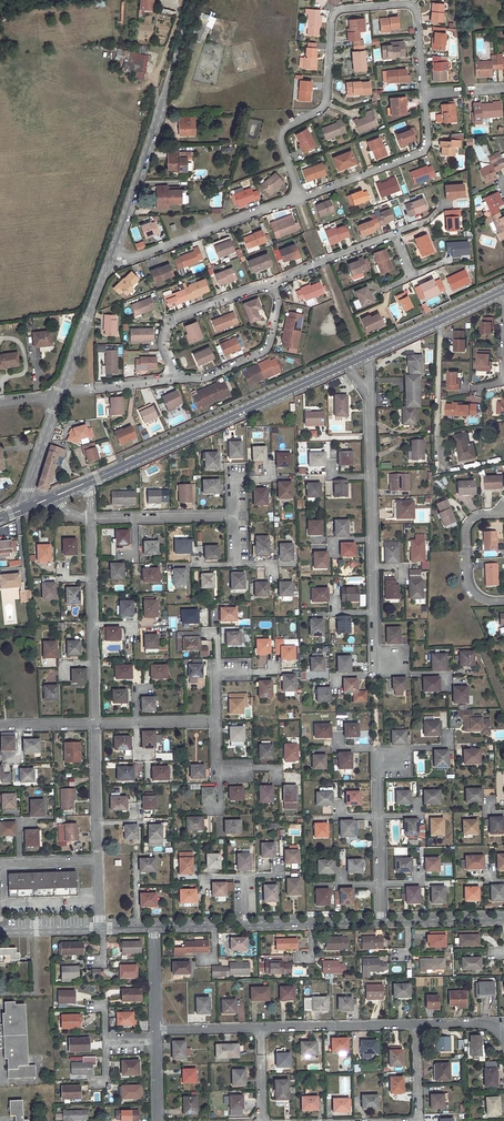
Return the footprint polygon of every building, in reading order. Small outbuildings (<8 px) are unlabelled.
[(139,9),(152,10),(153,0),(140,0),(139,9)] [(437,2),(436,11),(434,11),(434,20),(444,21),(446,3),(437,2)] [(207,21),(206,26),(212,28),(216,17),(202,12),(199,19),(207,21)] [(321,26),(321,20),(323,21),(324,16),(311,14),(310,19),(311,19),(310,34),(320,35),(321,26)] [(400,17),(391,17),(391,18),(382,19),(383,30),(392,29),(401,28),(400,17)] [(362,40),(361,32),(363,32),(363,19),(351,20),(352,28),(352,32),(350,32),(350,41),(362,40)] [(446,49),(448,33),(447,33),(447,27),(435,26),(435,32),(436,32),(436,37),(436,42),(434,42),(433,47),(446,49)] [(405,41),(392,43),(392,45),(383,46),(384,59),(389,58),(389,57),(396,56),(401,56),(401,54),(406,54),(405,41)] [(304,67),(317,69),(318,62),(316,62),(317,57),(318,57),(318,48),(309,47),(308,56),(306,56),(306,57),(301,57),(301,66),(304,67)] [(366,51),(355,52),(356,59),(354,60),(355,71),(367,70),(366,51)] [(132,53),(128,74),(143,76),(147,55),(132,53)] [(497,66),(503,66),(503,68),(503,74),(503,59),(502,59),(502,54),(496,55),(496,56),(497,66)] [(446,80),(446,70),(448,70),(448,69),(448,62),(448,61),(441,61),(441,56),(433,55),(434,62),(435,61),(436,70),(434,70),(433,70),(434,81),(446,80)] [(491,70),(491,67),(497,67),(497,66),(496,56),(490,56),(491,61),(478,62),(477,63),(474,63),(475,76),(478,76),(478,77),(492,76),(491,70)] [(407,69),(388,71),(389,81),(399,80),(399,82),(408,81),(407,69)] [(301,80),(299,100),(309,101),(310,91),(311,91),(312,81),(301,80)] [(361,82),(347,83),(348,94),(360,92),(360,94),(371,93),(370,82),(361,83),(361,82)] [(404,105),(404,97),(391,99),(393,115),(406,114),(406,105),(404,105)] [(481,118),(501,116),(500,102),(493,102),(493,104),(488,104),(488,105),(480,106),(480,105),(480,103),(473,103),(474,120),(482,119),(481,118)] [(442,114),(437,115),(437,122),(444,121),(444,122),(450,122),(450,119),(456,119),(455,104),(441,105),(442,111),(443,111),(443,114),(442,114)] [(358,117),(354,119),(359,132),(378,125),(373,113),(358,119),(358,117)] [(180,122),(179,122),(180,135),(195,134),(194,122),(190,122),(190,117),(180,118),(180,122)] [(326,139),(346,132),(341,120),(337,121),(338,123),(322,129),(326,139)] [(306,128),(295,134),(300,144),(302,143),(306,151),(315,146),(306,128)] [(411,128),(396,134),(400,145),(407,142),(416,139),(411,128)] [(379,138),(367,142),(371,150),(372,150),(374,149),(378,158),(387,155),(384,146),(382,146),(379,138)] [(442,147),(442,155),(454,155),(454,147),(451,147),(451,141),(441,141),(441,146),(442,147)] [(179,152),(168,152),(168,157),(168,170),(175,170),(178,170),(179,172),(186,171),(186,158),(179,158),(179,152)] [(348,167),(348,165),(355,162),(352,154),(335,160),(338,170),(348,167)] [(495,160),(496,161),(498,167),(503,164),(503,165),(503,157),(501,159),(501,157),(500,158),(495,160)] [(491,165),(479,170),(485,183),(497,178),(495,172),(494,170),(499,168),(498,167),(496,161),(491,163),(491,165)] [(322,164),(313,167),(304,171),(307,179),(317,176),(318,178),(326,175),(322,164)] [(427,164),(415,169),(416,171),(410,173),(414,182),(431,176),(431,177),(435,176),(431,165),(427,166),(427,164)] [(275,174),(261,184),(268,193),(274,188),(276,189),(282,184),(275,174)] [(388,181),(381,184),(380,182),(376,184),(381,197),(400,190),(396,178),(388,181)] [(463,184),(445,186),(446,197),(455,196),(455,197),(464,197),(463,184)] [(168,186),(157,186),(158,190),(157,190),(157,204),(168,203),(181,203),(181,190),(168,190),(168,186)] [(250,188),(234,193),(237,204),(244,202),(245,203),(259,198),(256,190),(251,192),(250,188)] [(362,189),(357,191),(358,192),(351,194),(355,204),(370,198),(367,191),(363,192),(362,189)] [(497,192),(484,198),(490,210),(489,210),(491,216),(496,213),(498,213),(495,208),(497,207),(503,204),(497,192)] [(488,209),(486,201),(482,202),(480,194),(474,196),(477,207),(483,205),(485,211),(488,209)] [(424,197),(405,204),(410,216),(415,214),(415,213),(428,208),(424,197)] [(330,200),(315,205),(319,217),(334,211),(330,200)] [(407,223),(417,220),(415,215),(409,217),(405,205),(402,206),(407,223)] [(381,212),(380,213),(379,211),(374,213),(376,217),(379,225),(388,222),(387,221),(393,219),(390,209),(389,209),(381,212)] [(490,216),(492,221),(493,221),(499,233),(498,233),(501,240),(503,238),(503,216),(501,218),(499,219),(496,213),(491,216),(490,216)] [(379,225),(376,217),(375,218),(376,219),(372,220),(362,224),(357,226),(360,235),(375,230),(375,228),(380,226),(379,225)] [(458,217),(446,217),(447,230),(459,229),(458,217)] [(276,222),(272,223),(276,237),(297,229),(297,228),(295,223),(293,218),(286,220),(277,223),(276,222)] [(398,227),(404,225),(402,219),(396,221),(398,227)] [(150,222),(140,226),(144,237),(154,234),(154,235),(159,233),(154,222),(150,224),(150,222)] [(335,227),(326,231),(330,241),(339,237),(340,239),(349,236),(345,225),(336,229),(335,227)] [(414,239),(413,235),(420,233),(419,230),(403,234),(405,241),(414,239)] [(254,236),(245,239),(248,248),(265,241),(262,231),(253,235),(254,236)] [(427,235),(415,239),(419,249),(421,248),(424,255),(434,252),(427,235)] [(224,243),(214,246),(218,257),(234,250),(230,240),(224,243)] [(143,241),(135,243),(137,250),(146,248),(143,241)] [(468,242),(447,243),(448,253),(453,252),(453,255),(461,254),(469,254),(468,242)] [(295,244),(279,250),(283,262),(293,258),(299,256),(295,244)] [(198,247),(193,248),(194,251),(180,257),(181,257),(174,260),(178,269),(198,261),(198,260),(203,259),(198,247)] [(385,248),(374,253),(382,273),(390,270),(386,258),(388,257),(385,248)] [(268,253),(248,261),(252,273),(262,269),(262,267),(271,263),(268,253)] [(362,258),(358,259),(358,261),(353,263),(353,261),(347,263),(352,276),(367,270),(362,258)] [(157,270),(151,272),(155,282),(173,275),(169,265),(157,269),(157,270)] [(232,268),(215,274),(219,285),(227,282),(226,280),(236,277),(232,268)] [(465,269),(447,278),(452,289),(471,281),(465,269)] [(125,279),(118,285),(122,289),(126,294),(133,287),(131,286),(139,278),(132,271),(124,278),(125,279)] [(122,289),(118,285),(125,279),(124,278),(123,278),(113,288),(119,293),(122,289)] [(194,298),(193,297),(209,291),(204,279),(189,285),(189,286),(184,288),(185,289),(188,299),(188,300),(194,298)] [(430,295),(429,293),(438,289),(433,279),(419,285),(425,297),(430,295)] [(310,286),(301,290),(296,292),(300,300),(305,298),(306,301),(324,293),(320,282),(310,286)] [(367,286),(355,292),(362,306),(373,301),(367,286)] [(185,289),(164,298),(168,307),(185,301),(184,301),(188,299),(185,289)] [(404,293),(395,297),(397,301),(399,300),(401,303),(404,310),(412,306),(407,296),(406,296),(404,293)] [(151,297),(131,305),(134,314),(141,311),(154,307),(151,297)] [(257,299),(243,304),(251,322),(260,319),(256,309),(261,308),(257,299)] [(426,303),(419,306),(423,315),(430,311),(426,303)] [(286,320),(284,328),(300,332),(303,314),(290,311),(289,317),(288,320),(286,320)] [(233,312),(229,313),(230,315),(222,318),(221,316),(211,320),(216,331),(238,323),(233,312)] [(371,317),(362,321),(366,331),(383,324),(378,313),(370,317),(371,317)] [(104,315),(104,319),(105,320),(105,330),(105,335),(116,335),(117,320),(115,320),(115,315),(104,315)] [(493,323),(493,318),(483,318),(483,322),(482,322),(481,333),(492,334),(492,329),(492,323),(493,323)] [(196,322),(185,326),(188,333),(191,342),(202,337),(196,322)] [(153,328),(130,328),(130,339),(139,339),(139,340),(144,340),(149,340),(149,339),(153,339),(153,328)] [(284,328),(282,338),(284,338),(284,341),(283,346),(297,349),(300,332),(284,328)] [(39,346),(39,344),(52,343),(50,331),(32,333),(34,347),(39,346)] [(464,331),(454,331),(454,340),(455,340),(455,345),(455,351),(465,351),(465,340),(464,340),(464,331)] [(235,337),(220,344),(225,354),(240,347),(235,337)] [(209,346),(193,354),(199,365),(214,358),(209,346)] [(107,355),(105,355),(106,365),(107,365),(107,373),(117,373),(117,350),(107,350),(107,355)] [(408,367),(410,367),(410,376),(419,376),(423,376),(422,356),(417,356),(417,352),(410,352),(410,357),(407,357),(408,367)] [(5,366),(18,364),(17,353),(0,355),(0,368),(5,368),(5,366)] [(490,354),(478,354),(478,370),(491,370),(491,366),(489,366),(489,362),(490,354)] [(140,359),(135,359),(135,370),(140,370),(140,368),(156,368),(156,357),(140,357),(140,359)] [(266,361),(258,365),(265,379),(281,372),(275,359),(270,361),(267,362),(266,361)] [(248,372),(243,374),(248,386),(265,379),(258,365),(249,368),(250,371),(248,372)] [(457,372),(448,372),(448,389),(459,390),(459,384),(457,384),(457,379),(457,372)] [(410,376),(406,376),(407,384),(406,384),(406,392),(420,392),(419,376),(410,376)] [(216,384),(208,388),(214,402),(230,395),(224,382),(220,384),(217,386),(216,384)] [(197,395),(192,397),(198,410),(214,402),(208,388),(200,391),(200,393),(197,395)] [(176,392),(162,398),(167,410),(174,407),(174,408),(182,404),(176,392)] [(420,392),(406,392),(406,398),(405,398),(405,402),(406,402),(407,408),(416,408),(420,407),(420,392)] [(347,396),(335,396),(335,417),(347,417),(347,408),(347,396)] [(122,398),(109,399),(110,415),(123,415),(122,405),(122,398)] [(453,403),(453,415),(469,415),(469,414),(477,414),(478,405),(469,404),(469,405),(463,405),(460,405),(459,403),(453,403)] [(145,423),(157,418),(152,407),(151,405),(146,407),(147,409),(139,413),(145,423)] [(407,408),(403,408),(403,424),(416,424),(416,408),(407,408)] [(322,413),(305,414),(306,425),(323,425),(322,413)] [(72,435),(68,441),(76,444),(80,440),(88,437),(89,438),(93,437),(91,428),(86,430),(85,426),(73,429),(75,435),(73,436),(72,435)] [(122,433),(115,436),(120,445),(136,438),(131,427),(121,432),(122,433)] [(75,435),(73,429),(71,430),(69,434),(70,435),(66,440),(68,441),(72,435),(73,436),(75,435)] [(146,429),(141,432),(145,440),(150,438),(146,429)] [(467,433),(456,435),(458,448),(460,447),(462,460),(476,457),(473,443),(469,444),(467,433)] [(22,445),(29,443),(26,435),(19,437),(22,445)] [(423,440),(411,441),(412,451),(414,451),(414,459),(424,459),(423,440)] [(242,442),(229,443),(229,459),(242,458),(242,442)] [(93,449),(92,444),(82,447),(84,452),(85,452),(87,455),(89,463),(99,460),(96,448),(93,449)] [(50,446),(37,489),(46,492),(49,482),(57,456),(63,458),(65,451),(50,446)] [(265,447),(253,448),(253,462),(266,461),(265,447)] [(352,452),(339,453),(339,460),(339,466),(353,465),(352,452)] [(218,453),(205,454),(205,460),(205,469),(218,469),(218,453)] [(290,454),(276,455),(276,461),(277,467),(290,467),(290,454)] [(325,454),(309,454),(310,467),(325,466),(325,454)] [(57,456),(49,482),(52,482),(57,465),(60,466),(63,458),(57,456)] [(392,474),(392,489),(392,491),(409,491),(409,474),(392,474)] [(503,476),(486,476),(486,488),(503,488),(503,476)] [(219,480),(203,481),(203,494),(219,493),(219,480)] [(347,481),(334,482),(334,497),(347,497),(347,481)] [(475,482),(458,482),(458,494),(469,494),(469,495),(475,494),(475,482)] [(291,483),(278,483),(278,499),(291,499),(291,483)] [(320,484),(307,484),(308,498),(320,498),(320,484)] [(190,485),(179,485),(179,504),(191,503),(190,485)] [(267,489),(254,489),(254,505),(267,505),(267,489)] [(134,491),(117,492),(111,492),(112,505),(117,505),(135,504),(134,491)] [(160,491),(147,491),(147,504),(161,504),(160,491)] [(450,509),(446,499),(437,504),(440,513),(439,513),(445,526),(451,523),(450,521),(453,519),(455,519),(452,513),(451,514),(449,509),(450,509)] [(413,502),(397,502),(397,507),(398,507),(398,518),(414,518),(413,502)] [(348,521),(335,521),(335,537),(348,537),(348,521)] [(321,522),(308,522),(308,535),(321,535),(321,522)] [(128,531),(116,531),(116,539),(116,544),(116,545),(129,544),(128,531)] [(496,532),(484,533),(485,544),(485,550),(497,549),(496,532)] [(268,537),(256,537),(256,541),(256,542),(256,555),(269,555),(269,542),(268,542),(268,537)] [(76,539),(63,540),(63,556),(76,555),(76,539)] [(190,540),(175,540),(175,554),(191,553),(190,540)] [(424,540),(412,540),(412,551),(411,551),(412,561),(424,561),(424,540)] [(3,556),(9,556),(9,552),(11,552),(11,551),(11,542),(11,541),(0,542),(0,557),(3,556)] [(157,542),(144,542),(144,555),(157,554),(157,542)] [(355,543),(341,544),(341,557),(355,557),(355,543)] [(398,543),(386,543),(386,558),(385,558),(385,563),(398,563),(398,543)] [(293,544),(280,544),(280,560),(293,560),(293,544)] [(50,546),(37,546),(38,562),(50,561),(50,546)] [(218,546),(205,546),(205,559),(218,559),(218,546)] [(327,553),(314,553),(314,569),(327,569),(327,560),(327,553)] [(488,577),(486,577),(487,586),(498,586),(497,563),(485,564),(486,575),(488,575),(488,577)] [(123,564),(110,564),(110,579),(123,579),(123,564)] [(158,569),(142,569),(143,582),(158,582),(158,569)] [(186,569),(173,569),(173,574),(173,585),(175,585),(184,585),(186,585),(186,569)] [(409,570),(409,580),(409,585),(409,590),(410,590),(410,598),(415,598),(415,602),(416,603),(423,603),(424,602),(424,599),(422,599),(422,580),(418,580),(418,570),(409,570)] [(244,573),(231,573),(231,589),(244,589),(244,573)] [(0,576),(0,586),(0,589),(20,587),(20,583),(19,574),(0,576)] [(213,574),(201,574),(201,588),(214,588),(213,574)] [(395,585),(395,581),(394,581),(394,578),(385,578),(385,591),(386,591),(387,599),(398,599),(398,598),(400,598),(400,595),(398,595),(398,585),(395,585)] [(292,582),(279,582),(279,596),(292,596),(292,582)] [(55,583),(42,584),(43,600),(55,599),(55,583)] [(268,583),(255,583),(255,597),(268,597),(268,583)] [(79,588),(66,589),(67,605),(80,604),(79,588)] [(357,588),(341,588),(342,594),(342,602),(358,601),(357,588)] [(328,589),(312,589),(312,602),(328,602),(328,595),(328,589)] [(32,601),(31,590),(24,591),(23,591),(24,598),(21,599),(21,602),(32,601)] [(147,601),(144,601),(144,617),(157,617),(156,601),(153,601),(153,598),(147,598),(147,601)] [(121,601),(119,601),(120,606),(116,606),(116,614),(120,614),(120,615),(133,615),(132,601),(130,601),(130,599),(121,599),(121,601)] [(238,617),(248,618),(248,605),(238,605),(238,617)] [(236,608),(220,608),(220,621),(236,621),(236,608)] [(197,610),(182,611),(182,623),(198,623),(197,610)] [(350,617),(336,617),(337,633),(350,633),(350,617)] [(323,620),(310,620),(310,636),(323,635),(323,620)] [(119,628),(105,628),(106,641),(119,640),(119,628)] [(400,628),(387,628),(387,644),(400,643),(400,628)] [(198,631),(177,632),(177,638),(182,638),(183,651),(199,650),(198,631)] [(240,632),(226,632),(227,645),(240,645),(240,632)] [(157,635),(144,635),(144,652),(157,651),(157,635)] [(269,639),(256,640),(257,653),(269,653),(269,639)] [(294,659),(294,646),(283,647),(282,639),(275,640),(275,653),(280,653),(280,660),(294,659)] [(80,641),(67,642),(67,655),(80,655),(80,641)] [(56,642),(43,642),(43,658),(56,658),(56,642)] [(473,652),(459,652),(460,666),(468,665),(468,664),(473,664),(473,652)] [(322,654),(312,654),(312,658),(311,658),(311,672),(324,672),(324,658),(322,658),(322,654)] [(445,654),(432,655),(433,661),(432,661),(432,670),(446,670),(445,654)] [(350,657),(337,657),(338,673),(351,672),(350,657)] [(202,678),(202,665),(202,659),(192,659),(192,665),(188,665),(189,678),(197,678),(202,678)] [(166,665),(151,666),(151,678),(167,678),(166,665)] [(131,666),(115,666),(116,679),(131,678),(131,666)] [(72,670),(72,683),(78,683),(85,683),(85,670),(72,670)] [(295,675),(283,676),(283,691),(296,691),(295,675)] [(439,677),(423,677),(423,690),(431,690),(430,691),(439,690),(439,677)] [(405,678),(393,678),(394,685),(393,685),(393,690),(395,690),(395,695),(402,695),(402,690),(406,690),(405,678)] [(357,679),(343,680),(344,693),(357,692),(357,679)] [(271,681),(259,681),(259,697),(272,697),(271,681)] [(57,686),(44,686),(44,700),(57,700),(57,686)] [(466,687),(453,687),(453,692),(454,702),(466,702),(466,695),(466,687)] [(329,688),(317,689),(317,702),(330,702),(329,688)] [(126,690),(113,690),(113,703),(126,703),(126,690)] [(154,698),(141,698),(141,711),(154,711),(154,698)] [(242,700),(229,700),(229,709),(230,709),(230,713),(243,713),(242,700)] [(472,716),(472,710),(458,710),(458,716),(463,720),(465,720),(468,720),(468,723),(465,723),(465,731),(474,731),(474,729),(481,728),(482,730),(483,732),(488,732),(490,730),(489,719),(481,719),(481,715),(472,716)] [(440,722),(424,722),(424,735),(431,735),(431,736),(440,735),(440,722)] [(358,724),(344,725),(345,731),(345,737),(359,737),(358,724)] [(330,725),(315,725),(315,738),(331,737),(330,725)] [(230,732),(230,741),(243,741),(243,728),(230,728),(230,732)] [(155,731),(142,732),(142,748),(155,747),(155,731)] [(405,731),(392,731),(392,736),(392,745),(405,745),(405,731)] [(14,737),(1,737),(1,751),(14,750),(14,737)] [(130,737),(114,737),(114,750),(130,750),(130,737)] [(297,761),(297,745),(297,739),(291,739),(291,745),(284,745),(285,761),(291,761),(291,762),(295,762),(295,761),(297,761)] [(39,740),(23,740),(23,753),(39,752),(39,740)] [(72,762),(72,758),(80,758),(80,743),(64,744),(65,762),(72,762)] [(272,745),(259,745),(259,759),(272,759),(272,745)] [(479,750),(464,750),(464,763),(473,763),(480,763),(479,750)] [(447,751),(434,751),(434,760),(435,760),(435,766),(448,766),(447,751)] [(351,752),(338,753),(338,769),(351,769),(351,752)] [(325,755),(312,755),(313,769),(326,769),(325,755)] [(204,765),(190,765),(191,778),(204,778),(204,765)] [(133,767),(117,767),(117,780),(133,780),(133,767)] [(168,767),(152,767),(152,780),(168,779),(168,767)] [(33,769),(20,769),(20,782),(34,782),(33,769)] [(201,783),(202,788),(202,801),(215,801),(215,783),(210,783),(201,783)] [(260,786),(259,802),(272,802),(272,786),(260,786)] [(283,786),(284,802),(284,807),(296,807),(296,801),(296,786),(283,786)] [(243,787),(229,787),(229,800),(243,800),(243,787)] [(74,789),(61,789),(61,810),(71,810),(71,800),(73,800),(74,800),(74,789)] [(482,789),(466,790),(466,802),(473,802),(473,803),(482,803),(482,795),(482,789)] [(439,790),(423,790),(423,797),(424,803),(440,803),(439,790)] [(409,791),(396,791),(396,804),(410,804),(409,791)] [(332,792),(316,793),(316,806),(332,805),(332,792)] [(359,792),(346,792),(346,798),(346,805),(360,805),(359,792)] [(155,809),(155,797),(153,797),(153,793),(144,793),(144,797),(142,797),(142,809),(155,809)] [(15,794),(2,795),(2,808),(15,808),(15,794)] [(126,797),(110,797),(111,810),(127,810),(126,797)] [(43,801),(31,801),(31,817),(44,816),(43,801)] [(202,817),(186,817),(187,830),(202,830),(202,817)] [(502,833),(502,826),(503,826),(503,817),(489,817),(489,833),(502,833)] [(443,818),(430,819),(430,835),(443,835),(443,818)] [(417,819),(404,819),(404,835),(408,835),(418,835),(417,825),(417,819)] [(240,820),(225,821),(225,834),(241,833),(240,820)] [(352,821),(340,821),(340,837),(353,836),(352,821)] [(476,821),(463,821),(463,833),(468,833),(468,834),(477,834),(476,821)] [(0,823),(0,836),(15,835),(15,822),(0,823)] [(327,823),(314,824),(315,837),(328,837),(327,823)] [(76,841),(76,833),(77,833),(76,824),(59,824),(59,841),(76,841)] [(137,825),(124,826),(125,839),(138,839),(137,825)] [(161,825),(148,825),(149,839),(149,844),(162,844),(162,838),(161,825)] [(408,835),(408,838),(424,837),(424,825),(417,825),(418,835),(408,835)] [(38,830),(25,831),(25,847),(38,846),(38,830)] [(274,844),(261,844),(261,857),(271,857),(274,857),(274,844)] [(298,850),(285,850),(285,857),(285,863),(298,863),(298,850)] [(179,874),(192,874),(192,853),(179,853),(179,874)] [(219,854),(206,855),(207,868),(220,868),(219,854)] [(250,854),(237,854),(237,870),(250,870),(250,854)] [(465,860),(461,861),(461,868),(478,868),(478,869),(483,868),(483,856),(465,856),(465,860)] [(155,858),(139,859),(140,872),(156,871),(155,858)] [(411,859),(395,859),(395,871),(411,871),(411,859)] [(438,859),(425,859),(425,865),(425,871),(438,871),(438,859)] [(333,860),(318,861),(318,874),(333,873),(333,860)] [(361,860),(347,860),(347,866),(348,873),(361,873),(361,860)] [(76,872),(8,875),(9,894),(76,892),(76,872)] [(299,879),(287,879),(287,895),(300,895),(299,879)] [(225,883),(212,883),(212,896),(226,896),(225,883)] [(277,885),(264,886),(264,901),(277,901),(277,885)] [(503,885),(490,885),(491,902),(503,901),(503,890),(503,885)] [(419,887),(406,887),(406,903),(419,903),(419,887)] [(444,887),(431,887),(432,903),(444,902),(444,887)] [(478,887),(464,887),(465,904),(473,903),(473,900),(478,900),(478,887)] [(328,889),(316,890),(316,905),(329,905),(328,889)] [(339,892),(334,892),(334,907),(340,907),(340,905),(352,904),(352,889),(339,889),(339,892)] [(196,890),(180,890),(180,903),(196,902),(196,890)] [(156,893),(140,894),(140,906),(156,906),(156,893)] [(429,947),(445,947),(445,935),(430,936),(429,936),(429,942),(429,947)] [(478,935),(459,936),(459,947),(479,946),(478,935)] [(375,937),(362,937),(362,948),(376,948),(375,945),(375,940),(375,937)] [(246,938),(230,939),(231,950),(247,950),(246,938)] [(342,938),(326,938),(326,950),(342,950),(342,938)] [(296,939),(276,939),(276,950),(297,949),(296,939)] [(140,942),(122,942),(122,954),(140,953),(140,942)] [(194,942),(184,942),(184,948),(173,948),(173,958),(183,957),(183,952),(208,952),(208,942),(194,942)] [(74,955),(74,953),(83,952),(82,943),(61,943),(61,955),(74,955)] [(0,949),(0,963),(19,962),(19,953),(16,953),(16,948),(0,949)] [(480,958),(462,958),(462,970),(480,969),(480,958)] [(427,969),(444,969),(444,959),(436,960),(433,959),(420,960),(420,968),(427,968),(427,969)] [(378,960),(362,960),(362,972),(362,978),(368,978),(368,972),(382,971),(382,970),(382,964),(382,963),(378,963),(378,960)] [(274,961),(266,962),(266,974),(286,973),(286,964),(282,965),(282,962),(274,962),(274,961)] [(338,961),(322,961),(323,973),(327,973),(343,973),(342,964),(338,964),(338,961)] [(189,963),(173,963),(173,973),(184,973),(184,975),(189,974),(189,963)] [(249,963),(229,964),(229,968),(225,968),(225,975),(239,975),(239,973),(249,973),(249,963)] [(136,965),(120,966),(120,978),(137,978),(136,965)] [(220,975),(220,968),(220,966),(211,967),(211,976),(220,976),(220,975)] [(78,967),(61,967),(62,979),(78,978),(78,967)] [(443,986),(443,977),(433,977),(433,986),(443,986)] [(478,983),(475,983),(475,998),(485,998),(485,995),(478,995),(478,983)] [(492,983),(478,983),(478,995),(485,995),(493,995),(492,983)] [(382,985),(366,985),(366,999),(382,999),(382,985)] [(409,985),(393,985),(394,998),(409,997),(409,985)] [(268,987),(251,988),(251,1000),(264,999),(264,1000),(269,1000),(268,987)] [(293,987),(280,987),(280,999),(288,999),(288,1000),(293,1000),(293,987)] [(141,989),(122,990),(122,999),(131,999),(131,1001),(141,1001),(141,989)] [(75,991),(58,991),(58,1003),(75,1003),(75,991)] [(465,991),(449,992),(449,1006),(458,1006),(465,1005),(465,991)] [(437,996),(426,996),(426,1008),(433,1008),(433,1009),(438,1009),(437,996)] [(351,997),(338,998),(338,1011),(352,1011),(351,1004),(351,999),(351,997)] [(209,998),(196,998),(196,1014),(209,1014),(209,998)] [(326,998),(312,998),(312,1010),(322,1010),(322,1011),(327,1010),(326,998)] [(235,1000),(222,1000),(222,1014),(235,1013),(235,1000)] [(5,1013),(2,1014),(2,1024),(4,1048),(4,1059),(7,1059),(8,1079),(36,1077),(35,1065),(28,1066),(25,1005),(15,1005),(14,1002),(4,1003),(5,1013)] [(133,1013),(117,1013),(117,1025),(134,1025),(133,1013)] [(78,1015),(61,1016),(62,1028),(80,1028),(79,1021),(78,1021),(78,1015)] [(481,1035),(471,1036),(471,1056),(482,1056),(481,1035)] [(450,1037),(436,1037),(436,1052),(450,1051),(450,1037)] [(87,1051),(87,1044),(89,1044),(88,1039),(69,1039),(69,1051),(87,1051)] [(347,1039),(332,1039),(332,1052),(348,1052),(347,1039)] [(376,1041),(361,1041),(361,1054),(377,1054),(376,1041)] [(185,1042),(173,1042),(173,1054),(173,1059),(185,1059),(185,1042)] [(316,1042),(300,1043),(300,1055),(316,1055),(316,1042)] [(221,1045),(216,1045),(216,1058),(238,1057),(238,1045),(221,1046),(221,1045)] [(401,1050),(389,1051),(389,1066),(402,1066),(401,1050)] [(289,1054),(276,1054),(276,1067),(289,1067),(289,1054)] [(139,1061),(122,1062),(122,1075),(137,1075),(137,1069),(139,1069),(139,1061)] [(92,1062),(71,1063),(71,1074),(92,1074),(92,1062)] [(449,1064),(435,1064),(435,1073),(437,1073),(437,1081),(450,1081),(449,1064)] [(195,1069),(183,1070),(183,1077),(182,1077),(182,1082),(195,1082),(195,1069)] [(496,1069),(484,1069),(484,1087),(496,1086),(496,1069)] [(245,1070),(232,1070),(232,1086),(244,1085),(244,1075),(245,1075),(245,1070)] [(402,1077),(390,1077),(390,1093),(403,1093),(402,1077)] [(287,1080),(275,1081),(276,1100),(288,1100),(287,1080)] [(72,1099),(72,1096),(80,1096),(80,1086),(62,1086),(62,1099),(72,1099)] [(141,1086),(122,1086),(122,1097),(131,1096),(131,1099),(141,1098),(141,1086)] [(378,1095),(362,1095),(362,1109),(378,1108),(378,1095)] [(443,1095),(430,1095),(431,1109),(443,1108),(443,1105),(448,1105),(448,1098),(443,1098),(443,1095)] [(242,1109),(241,1101),(242,1101),(242,1096),(235,1096),(230,1096),(229,1096),(230,1109),(242,1109)] [(196,1097),(184,1097),(184,1105),(183,1105),(183,1110),(196,1110),(196,1097)] [(317,1097),(301,1097),(302,1110),(317,1110),(317,1097)] [(499,1114),(498,1103),(499,1103),(498,1100),(496,1100),(496,1097),(485,1098),(487,1115),(499,1114)] [(348,1098),(332,1099),(333,1112),(348,1112),(348,1098)] [(9,1101),(10,1116),(15,1116),(15,1120),(28,1120),(23,1120),(22,1100),(9,1101)] [(82,1119),(87,1119),(87,1111),(63,1111),(63,1120),(72,1120),(72,1119),(75,1119),(75,1120),(82,1120),(82,1119)] [(138,1111),(116,1111),(116,1119),(121,1119),(121,1120),(139,1120),(138,1111)]
